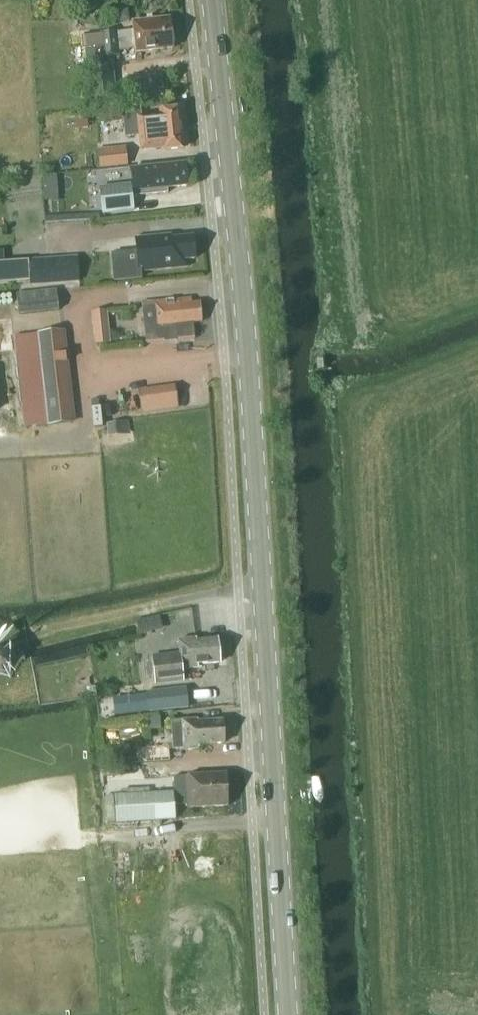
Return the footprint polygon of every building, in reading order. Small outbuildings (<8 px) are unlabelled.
[(175,37),(171,34),(170,18),(133,22),(134,30),(117,31),(117,30),(100,32),(100,34),(89,35),(81,36),(83,49),(85,49),(87,65),(88,65),(105,63),(104,56),(120,54),(120,50),(136,48),(136,52),(173,49),(173,46),(175,43),(175,37)] [(105,63),(88,65),(91,97),(116,95),(113,63),(105,63)] [(137,117),(140,149),(164,147),(165,150),(183,148),(182,144),(183,144),(184,141),(183,136),(182,134),(180,122),(181,122),(182,120),(181,115),(180,112),(179,112),(179,108),(161,110),(161,115),(137,117)] [(126,146),(97,149),(99,168),(128,165),(126,146)] [(146,166),(135,167),(131,167),(134,196),(168,192),(167,187),(188,185),(186,163),(146,167),(146,166)] [(132,183),(100,186),(102,214),(134,211),(132,183)] [(137,237),(139,252),(121,253),(123,270),(187,265),(186,258),(195,258),(193,240),(185,241),(184,236),(171,237),(171,234),(137,237)] [(29,260),(31,286),(57,284),(55,258),(29,260)] [(18,315),(59,310),(56,289),(16,294),(18,315)] [(142,302),(144,319),(146,343),(195,338),(194,322),(203,321),(201,302),(192,303),(191,297),(142,302)] [(107,310),(91,312),(94,344),(111,343),(107,310)] [(66,329),(28,333),(33,390),(72,386),(66,329)] [(144,388),(148,411),(186,405),(183,382),(144,388)] [(110,414),(135,412),(134,401),(110,402),(110,414)] [(145,633),(168,626),(165,613),(142,619),(145,633)] [(152,657),(154,673),(155,684),(184,681),(182,670),(198,668),(198,665),(219,663),(217,639),(196,641),(196,639),(179,641),(180,654),(152,657)] [(6,676),(12,664),(9,651),(0,645),(0,677),(6,676)] [(186,687),(146,692),(149,712),(188,707),(186,687)] [(173,749),(184,748),(184,750),(197,749),(199,745),(224,744),(223,720),(198,722),(197,720),(182,720),(182,721),(171,722),(173,749)] [(169,747),(149,748),(149,762),(170,761),(169,747)] [(228,806),(226,774),(186,776),(188,808),(228,806)] [(179,792),(114,796),(116,823),(180,820),(179,792)]
